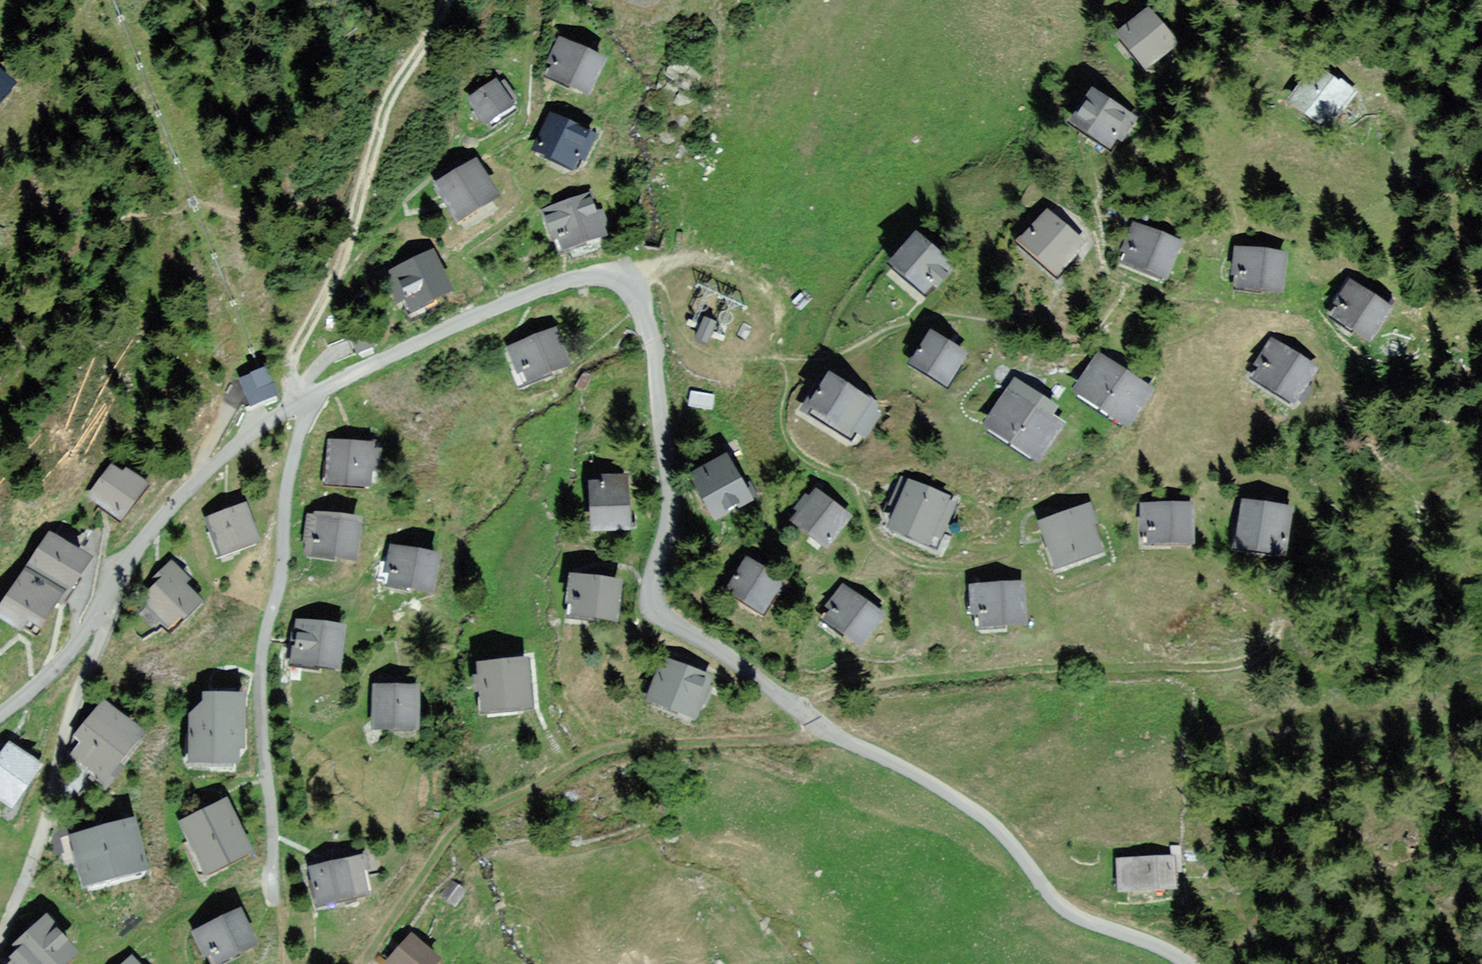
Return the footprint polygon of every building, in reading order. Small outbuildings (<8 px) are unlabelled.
[(1172,42),(1149,15),(1126,35),(1148,62),(1172,42)] [(601,62),(559,41),(550,61),(557,65),(552,73),(587,90),(601,62)] [(1355,94),(1343,84),(1338,89),(1329,82),(1335,75),(1323,66),(1318,73),(1315,71),(1293,100),(1318,120),(1328,108),(1338,116),(1355,94)] [(509,108),(493,84),(471,99),(487,123),(509,108)] [(1133,120),(1094,95),(1077,122),(1109,143),(1115,134),(1121,139),(1133,120)] [(593,139),(552,119),(538,147),(572,164),(577,155),(584,159),(593,139)] [(473,169),(443,187),(459,215),(490,197),(473,169)] [(590,202),(545,217),(552,239),(559,236),(563,246),(600,233),(599,231),(608,228),(602,212),(594,214),(590,202)] [(1078,242),(1048,216),(1026,240),(1058,269),(1059,268),(1064,273),(1077,259),(1071,254),(1073,252),(1071,250),(1078,242)] [(1165,239),(1134,226),(1125,249),(1131,253),(1129,259),(1165,273),(1177,244),(1179,245),(1182,238),(1168,232),(1165,239)] [(952,269),(917,239),(896,263),(925,288),(931,281),(937,286),(952,269)] [(1283,257),(1229,250),(1226,269),(1235,269),(1234,274),(1242,274),(1241,284),(1279,289),(1283,257)] [(431,260),(390,280),(400,300),(407,297),(411,305),(445,288),(431,260)] [(1388,310),(1350,285),(1337,303),(1343,308),(1338,315),(1370,337),(1388,310)] [(716,324),(704,318),(695,336),(708,342),(716,324)] [(564,363),(552,333),(509,350),(518,371),(512,372),(515,381),(516,380),(519,389),(531,384),(529,377),(564,363)] [(962,354),(932,336),(916,362),(946,381),(962,354)] [(1313,368),(1272,342),(1258,364),(1264,368),(1259,377),(1294,398),(1295,397),(1303,402),(1312,389),(1303,384),(1313,368)] [(1141,375),(1100,347),(1094,357),(1100,361),(1081,390),(1127,421),(1146,391),(1135,384),(1141,375)] [(260,373),(242,380),(244,386),(237,389),(241,397),(245,408),(263,401),(265,405),(277,401),(265,371),(260,373)] [(861,398),(831,379),(826,387),(819,383),(803,408),(810,412),(809,414),(852,441),(858,432),(864,436),(880,410),(866,401),(865,403),(861,398)] [(1053,410),(1009,381),(1003,391),(1010,396),(991,425),(1037,456),(1057,426),(1047,419),(1053,410)] [(713,395),(692,392),(690,404),(711,407),(713,395)] [(347,439),(333,438),(330,480),(364,482),(365,466),(373,466),(374,452),(367,452),(367,449),(347,447),(347,439)] [(725,461),(717,462),(704,470),(708,477),(700,481),(719,515),(755,495),(749,484),(740,488),(725,461)] [(142,483),(110,471),(93,495),(92,496),(102,503),(118,515),(142,483)] [(604,487),(595,487),(597,527),(635,526),(635,513),(626,514),(625,478),(604,479),(604,487)] [(958,507),(912,487),(913,484),(903,479),(892,504),(901,508),(894,525),(926,540),(930,532),(945,538),(958,507)] [(845,517),(811,491),(796,511),(799,519),(827,541),(827,540),(829,542),(831,540),(829,538),(845,517)] [(94,514),(102,503),(92,496),(93,495),(88,492),(81,505),(94,514)] [(1273,508),(1246,504),(1244,514),(1236,513),(1234,525),(1242,526),(1240,544),(1281,550),(1282,544),(1285,544),(1286,538),(1283,538),(1287,511),(1286,510),(1287,500),(1275,498),(1273,508)] [(1189,507),(1143,507),(1143,529),(1151,529),(1151,539),(1189,538),(1189,507)] [(1089,508),(1044,524),(1057,562),(1096,548),(1088,525),(1094,523),(1089,508)] [(253,538),(243,509),(210,520),(220,549),(253,538)] [(356,524),(315,519),(314,528),(312,541),(315,541),(314,551),(352,556),(356,524)] [(63,520),(49,540),(71,554),(79,542),(81,543),(86,534),(63,520)] [(71,554),(49,540),(1,614),(18,625),(26,614),(38,622),(50,604),(45,601),(50,595),(54,598),(58,600),(83,563),(71,554)] [(391,563),(393,549),(382,561),(391,563)] [(435,557),(393,549),(391,563),(389,571),(393,572),(392,581),(429,589),(435,557)] [(743,571),(748,562),(742,558),(736,567),(743,571)] [(778,581),(748,562),(743,571),(732,589),(762,608),(778,581)] [(187,580),(172,565),(157,580),(161,584),(134,610),(156,633),(166,622),(178,611),(184,616),(198,602),(181,585),(187,580)] [(617,585),(572,579),(571,599),(577,600),(575,611),(613,616),(617,585)] [(1019,586),(972,589),(972,594),(966,594),(967,613),(983,612),(983,622),(1021,620),(1019,586)] [(879,615),(842,588),(829,606),(834,610),(829,616),(830,618),(830,619),(861,641),(879,615)] [(45,601),(50,604),(54,598),(50,595),(45,601)] [(30,633),(38,622),(26,614),(18,625),(30,633)] [(325,631),(340,633),(341,626),(326,624),(325,631)] [(325,631),(293,627),(292,635),(290,638),(291,639),(298,640),(295,660),(336,665),(340,633),(325,631)] [(289,659),(295,660),(298,640),(291,639),(289,659)] [(674,668),(667,665),(654,698),(691,713),(704,680),(698,677),(693,675),(696,667),(678,660),(674,668)] [(522,663),(482,667),(483,679),(476,680),(477,690),(484,689),(486,707),(526,703),(522,663)] [(475,667),(476,680),(483,679),(482,667),(475,667)] [(701,669),(696,667),(693,675),(698,677),(701,669)] [(381,688),(376,688),(376,724),(389,724),(389,726),(414,726),(415,689),(399,688),(399,679),(381,679),(381,688)] [(128,709),(113,697),(103,710),(118,722),(128,709)] [(234,731),(234,699),(207,699),(207,702),(194,716),(193,757),(234,758),(234,747),(241,747),(241,731),(234,731)] [(103,710),(79,738),(85,743),(86,744),(91,748),(81,760),(96,771),(100,775),(110,762),(111,761),(124,746),(133,734),(118,722),(103,710)] [(79,738),(74,732),(70,748),(77,754),(85,743),(79,738)] [(81,760),(91,748),(86,744),(77,756),(81,760)] [(129,749),(124,746),(111,761),(116,765),(129,749)] [(7,749),(0,759),(0,794),(9,801),(26,778),(27,763),(7,749)] [(110,762),(100,775),(96,771),(91,778),(105,790),(121,770),(116,765),(115,766),(110,762)] [(245,850),(223,805),(209,812),(207,807),(197,812),(199,817),(185,823),(206,869),(245,850)] [(55,829),(50,839),(54,853),(62,852),(65,862),(80,858),(84,875),(88,874),(92,888),(117,881),(116,876),(143,869),(131,825),(105,832),(104,827),(81,833),(79,824),(55,829)] [(1175,858),(1117,860),(1119,890),(1176,888),(1175,858)] [(363,859),(313,870),(320,900),(370,889),(363,859)] [(463,890),(452,882),(442,895),(454,903),(463,890)] [(251,943),(238,914),(203,930),(207,939),(200,943),(206,954),(213,951),(217,959),(251,943)] [(16,963),(15,963),(59,963),(70,953),(68,951),(66,938),(61,939),(45,922),(18,946),(22,951),(13,960),(16,963)] [(196,934),(200,943),(207,939),(203,930),(196,934)] [(412,937),(389,963),(390,963),(434,963),(438,960),(412,937)]
